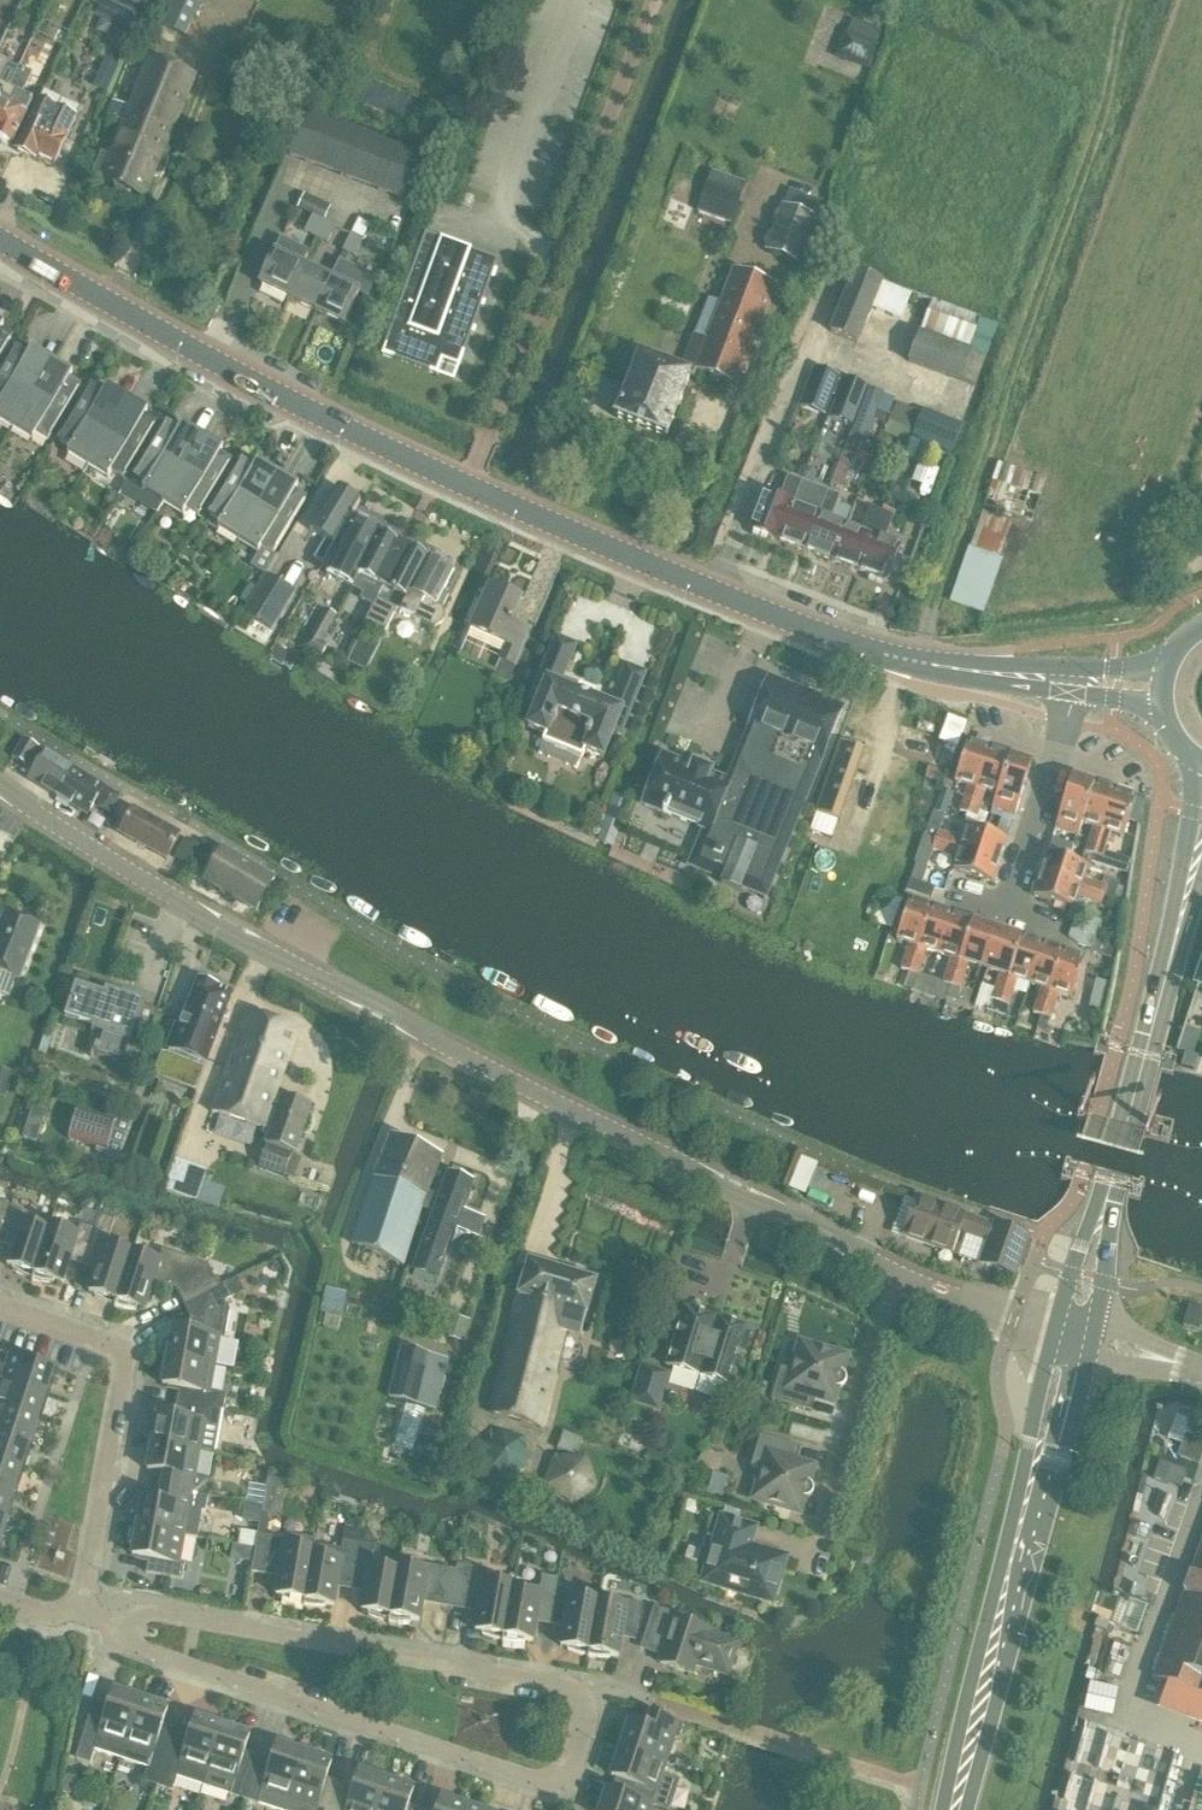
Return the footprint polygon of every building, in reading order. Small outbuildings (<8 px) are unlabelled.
[(140,0),(102,0),(102,1),(134,15),(140,0)] [(200,0),(173,0),(163,26),(185,35),(200,0)] [(870,72),(883,34),(852,23),(847,36),(843,35),(834,59),(870,72)] [(101,155),(92,175),(112,183),(114,190),(126,195),(132,192),(145,197),(153,177),(162,175),(168,161),(163,154),(195,77),(151,58),(130,107),(129,110),(113,103),(110,111),(107,117),(123,124),(109,158),(101,155)] [(9,63),(0,59),(0,81),(9,63)] [(33,103),(22,98),(33,75),(19,68),(8,91),(0,107),(0,139),(12,145),(33,103)] [(54,165),(67,139),(66,138),(79,110),(43,92),(15,150),(34,160),(36,156),(54,165)] [(401,199),(418,156),(306,112),(289,154),(401,199)] [(732,226),(746,185),(712,173),(698,214),(732,226)] [(469,210),(474,199),(460,193),(456,204),(469,210)] [(324,222),(331,208),(304,195),(297,210),(312,218),(304,235),(315,240),(323,221),(324,222)] [(783,207),(766,251),(799,264),(816,220),(815,220),(786,209),(783,207)] [(327,246),(336,228),(324,222),(323,221),(315,240),(327,246)] [(355,257),(363,238),(351,233),(342,251),(355,257)] [(498,260),(492,258),(426,234),(383,355),(437,374),(442,360),(458,366),(463,352),(465,353),(485,298),(498,260)] [(259,284),(288,298),(303,266),(309,253),(281,239),(274,253),(259,284)] [(339,261),(330,279),(316,312),(343,325),(358,295),(367,299),(370,294),(377,279),(376,279),(339,261)] [(316,312),(330,279),(303,266),(288,298),(316,312)] [(736,386),(774,287),(733,272),(706,339),(695,335),(681,372),(640,356),(615,418),(666,437),(690,376),(693,377),(696,370),(736,386)] [(899,320),(908,297),(881,286),(882,283),(855,272),(831,332),(857,343),(872,309),(899,320)] [(918,336),(909,362),(962,381),(975,386),(988,350),(997,324),(998,323),(994,322),(980,317),(944,304),(932,300),(932,301),(920,337),(918,336)] [(11,340),(0,334),(0,359),(11,340)] [(0,376),(0,422),(12,429),(51,362),(31,350),(28,357),(16,350),(0,376)] [(51,362),(12,429),(33,442),(37,435),(48,441),(80,388),(69,381),(73,375),(51,362)] [(817,368),(801,407),(826,417),(842,378),(817,368)] [(829,414),(828,416),(852,425),(867,387),(844,377),(837,393),(829,414)] [(91,387),(59,442),(70,449),(66,454),(85,465),(124,399),(107,389),(103,395),(91,387)] [(866,440),(880,407),(884,396),(869,389),(855,424),(856,425),(852,434),(866,440)] [(124,399),(85,465),(109,480),(112,474),(123,480),(156,426),(145,419),(148,414),(124,399)] [(912,433),(921,412),(897,401),(888,422),(912,433)] [(927,451),(939,421),(925,415),(913,445),(927,451)] [(167,425),(135,479),(147,486),(144,492),(161,503),(201,437),(183,427),(179,433),(167,425)] [(201,437),(161,503),(185,517),(189,510),(201,518),(233,465),(220,457),(224,451),(201,437)] [(242,463),(210,517),(221,524),(217,531),(237,543),(277,475),(257,463),(253,469),(242,463)] [(1031,524),(1045,481),(1016,471),(999,466),(993,483),(985,508),(1031,524)] [(277,475),(237,543),(259,556),(263,549),(276,556),(308,502),(296,495),(299,489),(277,475)] [(793,503),(801,483),(788,477),(780,498),(765,492),(750,531),(778,541),(793,503)] [(801,483),(793,503),(778,541),(805,551),(828,492),(816,487),(801,483)] [(337,488),(311,532),(325,541),(314,559),(322,564),(360,502),(337,488)] [(832,562),(846,526),(831,521),(840,496),(828,492),(805,551),(832,562)] [(858,572),(882,512),(870,507),(860,532),(846,526),(832,562),(858,572)] [(886,582),(899,546),(885,541),(894,517),(882,512),(858,572),(886,582)] [(999,558),(1011,522),(983,513),(971,548),(970,548),(952,601),(983,612),(1001,558),(999,558)] [(350,587),(378,537),(379,535),(373,532),(375,528),(357,519),(355,522),(354,522),(329,568),(328,568),(325,574),(350,587)] [(397,546),(378,537),(350,587),(363,594),(360,600),(372,606),(375,602),(403,547),(397,544),(397,546)] [(426,562),(408,552),(409,550),(403,547),(375,602),(372,606),(363,623),(383,633),(394,611),(436,632),(437,630),(439,629),(441,628),(442,627),(444,625),(445,624),(445,622),(445,621),(445,620),(445,618),(444,616),(446,614),(440,611),(447,597),(442,594),(453,573),(451,572),(453,569),(435,559),(433,563),(427,560),(426,562)] [(270,578),(248,616),(272,630),(294,593),(270,578)] [(248,606),(258,591),(249,585),(239,600),(248,606)] [(490,586),(471,630),(507,646),(501,660),(493,678),(506,684),(514,666),(530,631),(527,630),(511,623),(521,599),(490,586)] [(321,659),(328,647),(322,644),(337,617),(325,611),(303,650),(321,659)] [(361,635),(351,656),(358,659),(361,653),(368,657),(375,642),(361,635)] [(537,702),(527,726),(545,734),(542,741),(543,741),(582,756),(582,757),(585,750),(603,757),(613,733),(619,735),(645,673),(625,665),(609,705),(559,685),(575,644),(555,636),(530,699),(537,702)] [(764,896),(840,708),(769,679),(749,728),(752,729),(738,764),(735,762),(727,781),(663,756),(644,805),(708,831),(694,865),(690,863),(689,865),(764,896)] [(948,771),(965,724),(947,717),(930,765),(948,771)] [(27,766),(39,748),(24,739),(13,758),(27,766)] [(840,741),(815,813),(839,822),(865,750),(840,741)] [(970,813),(990,750),(969,743),(956,780),(969,785),(961,809),(967,812),(970,813)] [(998,795),(1010,757),(990,750),(970,813),(976,815),(978,811),(985,790),(996,794),(998,795)] [(56,797),(74,769),(46,752),(29,780),(56,797)] [(998,795),(996,794),(992,806),(1014,814),(1032,764),(1026,762),(1026,759),(1016,756),(1016,759),(1010,757),(998,795)] [(74,769),(56,797),(87,815),(97,800),(104,787),(74,769)] [(1089,781),(1079,778),(1078,780),(1072,778),(1068,791),(1066,790),(1063,798),(1066,798),(1056,828),(1077,836),(1081,824),(1094,785),(1088,783),(1089,781)] [(1094,785),(1081,824),(1094,828),(1086,853),(1093,856),(1114,792),(1094,785)] [(121,797),(104,787),(97,800),(101,802),(99,807),(111,814),(121,797)] [(940,787),(933,808),(946,812),(953,791),(940,787)] [(1114,792),(1093,856),(1091,864),(1128,876),(1129,862),(1103,854),(1110,834),(1123,838),(1136,799),(1114,792)] [(166,859),(180,836),(133,810),(120,834),(166,859)] [(934,810),(924,837),(998,862),(1005,840),(967,827),(962,841),(938,833),(944,814),(934,810)] [(967,812),(964,822),(983,829),(988,814),(978,811),(976,815),(970,813),(967,812)] [(924,837),(914,865),(925,869),(932,849),(957,857),(953,870),(991,883),(998,862),(924,837)] [(1069,856),(1073,845),(1052,838),(1049,849),(1069,856)] [(189,867),(200,847),(186,839),(175,859),(189,867)] [(200,849),(193,861),(202,866),(209,854),(200,849)] [(257,911),(275,881),(223,850),(206,880),(257,911)] [(1081,880),(1085,867),(1047,854),(1042,869),(1039,868),(1037,874),(1103,896),(1121,903),(1124,893),(1118,891),(1120,884),(1104,878),(1101,887),(1081,880)] [(843,871),(834,895),(846,899),(840,917),(865,926),(864,929),(871,931),(872,928),(879,930),(879,929),(889,932),(908,874),(890,868),(884,885),(882,884),(843,871)] [(1103,896),(1037,874),(1035,881),(1037,882),(1032,897),(1071,910),(1076,896),(1100,904),(1103,896)] [(920,882),(910,878),(906,890),(931,898),(934,887),(920,882)] [(905,989),(932,908),(910,901),(897,939),(910,943),(901,968),(900,972),(902,973),(897,987),(905,989)] [(941,954),(954,916),(932,908),(905,989),(926,997),(932,979),(917,974),(926,949),(941,954)] [(40,926),(5,913),(0,928),(0,972),(19,979),(40,926)] [(949,1000),(975,923),(954,916),(941,954),(952,958),(943,983),(932,979),(926,997),(942,1002),(944,998),(949,1000)] [(1098,932),(1101,923),(1089,919),(1086,928),(1098,932)] [(984,968),(997,930),(975,923),(949,1000),(968,1006),(973,993),(959,988),(968,963),(984,968)] [(1095,942),(1098,932),(1086,928),(1086,929),(1073,925),(1069,938),(1078,946),(1091,950),(1090,953),(1114,962),(1118,950),(1095,942)] [(988,1010),(993,1012),(997,1001),(1018,938),(997,930),(984,968),(1001,974),(992,999),(988,1010)] [(1024,993),(1027,983),(1040,945),(1018,938),(997,1001),(993,1012),(1004,1015),(1008,1004),(1013,990),(1024,993)] [(1062,952),(1040,945),(1027,983),(1030,984),(1041,988),(1032,1013),(1040,1015),(1062,952)] [(1084,960),(1062,952),(1040,1015),(1036,1028),(1045,1031),(1050,1018),(1058,994),(1071,998),(1084,960)] [(178,1027),(169,1052),(168,1055),(161,1053),(153,1077),(196,1093),(206,1065),(215,1042),(232,994),(216,988),(216,987),(197,980),(180,1027),(178,1027)] [(66,1016),(96,1024),(95,1027),(94,1032),(97,1033),(91,1054),(141,1068),(159,1010),(144,1006),(145,1002),(106,989),(105,993),(103,999),(74,990),(66,1016)] [(279,1103),(273,1101),(296,1030),(246,1014),(212,1114),(264,1130),(262,1136),(267,1138),(265,1146),(267,1146),(260,1168),(285,1177),(292,1153),(295,1154),(311,1105),(281,1095),(279,1103)] [(1184,1052),(1180,1067),(1195,1072),(1199,1056),(1184,1052)] [(0,1068),(0,1096),(6,1098),(15,1073),(0,1068)] [(76,1108),(68,1136),(97,1145),(110,1149),(119,1121),(116,1120),(76,1108)] [(372,1178),(352,1244),(404,1265),(422,1209),(433,1214),(439,1197),(428,1192),(442,1158),(391,1136),(372,1178)] [(805,1195),(818,1164),(801,1157),(788,1188),(805,1195)] [(448,1174),(440,1197),(439,1197),(433,1214),(432,1213),(413,1269),(439,1280),(456,1231),(479,1239),(480,1239),(480,1238),(487,1219),(485,1219),(463,1211),(473,1183),(469,1182),(448,1174)] [(918,1199),(905,1236),(950,1251),(982,1262),(1014,1274),(1018,1264),(1027,1237),(918,1199)] [(1,1237),(11,1207),(0,1203),(0,1236),(1,1237)] [(11,1207),(1,1237),(15,1241),(7,1266),(13,1268),(12,1271),(23,1277),(32,1280),(48,1232),(47,1232),(22,1223),(26,1212),(11,1207)] [(95,1228),(85,1258),(99,1263),(89,1293),(96,1295),(95,1298),(106,1304),(115,1307),(132,1254),(106,1245),(115,1220),(98,1214),(94,1228),(95,1228)] [(48,1232),(32,1280),(42,1283),(54,1284),(55,1282),(61,1284),(71,1254),(85,1258),(95,1228),(94,1228),(80,1223),(76,1235),(49,1226),(47,1232),(48,1232)] [(132,1254),(115,1307),(124,1310),(136,1311),(137,1309),(144,1311),(153,1283),(175,1290),(184,1306),(219,1288),(207,1265),(162,1250),(158,1262),(132,1254)] [(581,1335),(596,1282),(529,1262),(490,1412),(542,1428),(564,1342),(568,1343),(571,1333),(581,1335)] [(166,1343),(163,1356),(215,1365),(220,1339),(225,1339),(230,1311),(226,1302),(236,1297),(236,1296),(244,1292),(237,1278),(228,1283),(219,1288),(184,1306),(190,1318),(188,1331),(173,1328),(171,1339),(166,1343)] [(1201,1325),(1201,1310),(1189,1306),(1183,1327),(1200,1332),(1201,1325)] [(728,1385),(745,1326),(684,1308),(666,1367),(728,1385)] [(780,1368),(771,1400),(804,1410),(809,1394),(831,1401),(836,1387),(840,1388),(843,1386),(846,1382),(846,1378),(844,1374),(840,1372),(844,1358),(801,1345),(793,1371),(780,1368)] [(401,1350),(388,1397),(436,1409),(440,1393),(448,1362),(401,1350)] [(2,1381),(45,1395),(48,1386),(51,1386),(56,1370),(11,1355),(6,1368),(0,1366),(0,1380),(2,1381)] [(163,1356),(161,1370),(164,1374),(162,1385),(179,1388),(176,1403),(213,1409),(223,1411),(224,1411),(227,1395),(211,1392),(215,1365),(163,1356)] [(659,1413),(670,1375),(639,1366),(629,1404),(659,1413)] [(45,1405),(42,1403),(45,1395),(2,1381),(1,1382),(0,1387),(0,1407),(40,1420),(45,1405)] [(150,1428),(148,1441),(200,1451),(200,1449),(215,1452),(223,1411),(213,1409),(176,1403),(174,1417),(157,1414),(155,1425),(150,1428)] [(32,1436),(35,1436),(40,1420),(0,1407),(0,1435),(29,1444),(32,1436)] [(511,1478),(529,1462),(523,1438),(501,1431),(483,1450),(489,1471),(511,1478)] [(577,1456),(582,1440),(563,1433),(557,1449),(577,1456)] [(28,1454),(26,1452),(29,1444),(0,1435),(0,1462),(23,1470),(28,1454)] [(760,1436),(750,1468),(763,1472),(755,1498),(798,1511),(803,1498),(807,1498),(810,1496),(813,1492),(813,1488),(811,1484),(807,1482),(812,1468),(789,1461),(794,1446),(760,1436)] [(148,1441),(146,1455),(149,1460),(147,1471),(164,1474),(161,1488),(197,1494),(197,1495),(208,1497),(208,1496),(211,1480),(195,1477),(200,1451),(148,1441)] [(569,1511),(598,1491),(588,1458),(552,1457),(542,1490),(569,1511)] [(15,1485),(18,1485),(23,1470),(0,1462),(0,1489),(12,1494),(15,1485)] [(135,1514),(133,1527),(185,1536),(190,1509),(194,1510),(197,1495),(197,1494),(161,1488),(159,1502),(142,1499),(140,1510),(135,1514)] [(12,1504),(10,1502),(12,1494),(0,1489),(0,1517),(7,1519),(12,1504)] [(262,1506),(245,1503),(241,1521),(259,1524),(262,1506)] [(252,1564),(252,1566),(280,1571),(276,1596),(283,1597),(282,1600),(294,1604),(304,1606),(314,1545),(315,1541),(288,1537),(287,1541),(265,1537),(269,1515),(262,1513),(257,1535),(255,1549),(252,1564)] [(748,1548),(754,1529),(722,1519),(716,1538),(707,1535),(707,1536),(716,1539),(703,1582),(771,1602),(784,1558),(748,1548)] [(133,1527),(130,1540),(134,1545),(132,1556),(149,1559),(146,1573),(182,1580),(185,1564),(180,1563),(185,1536),(133,1527)] [(345,1527),(343,1541),(359,1544),(361,1530),(345,1527)] [(361,1530),(359,1544),(372,1546),(373,1538),(369,1532),(361,1530)] [(314,1545),(304,1606),(313,1608),(325,1608),(326,1605),(333,1606),(337,1581),(352,1583),(359,1544),(343,1541),(341,1550),(314,1545)] [(359,1544),(352,1583),(366,1586),(361,1611),(368,1613),(368,1615),(380,1620),(389,1621),(398,1572),(397,1572),(371,1567),(374,1547),(372,1546),(359,1544)] [(1191,1575),(1201,1578),(1201,1544),(1191,1575)] [(233,1545),(230,1559),(252,1564),(255,1549),(233,1545)] [(398,1572),(389,1621),(398,1623),(411,1623),(411,1620),(418,1621),(423,1596),(451,1601),(457,1571),(456,1571),(427,1565),(426,1571),(398,1566),(397,1572),(398,1572)] [(457,1571),(451,1601),(480,1605),(475,1631),(482,1632),(482,1635),(493,1639),(503,1641),(511,1592),(512,1592),(513,1586),(486,1581),(488,1570),(457,1565),(456,1571),(457,1571)] [(1153,1679),(1201,1697),(1201,1578),(1191,1575),(1153,1679)] [(511,1592),(503,1641),(512,1643),(525,1643),(525,1640),(532,1642),(537,1616),(551,1619),(556,1589),(558,1579),(542,1576),(540,1589),(514,1584),(513,1586),(512,1592),(511,1592)] [(556,1589),(551,1619),(565,1621),(560,1647),(567,1648),(567,1651),(579,1655),(588,1657),(598,1602),(571,1597),(572,1591),(556,1589)] [(598,1602),(588,1657),(597,1658),(610,1658),(610,1656),(617,1657),(622,1631),(636,1634),(642,1604),(626,1601),(625,1606),(598,1602)] [(730,1668),(737,1644),(705,1633),(707,1630),(674,1619),(676,1615),(654,1607),(642,1643),(664,1650),(659,1663),(692,1674),(698,1657),(730,1668)] [(121,1759),(140,1700),(113,1691),(106,1713),(92,1709),(75,1759),(90,1764),(95,1751),(121,1759)] [(157,1786),(174,1736),(160,1732),(168,1709),(140,1700),(121,1759),(147,1768),(142,1781),(157,1786)] [(679,1740),(684,1725),(649,1713),(645,1727),(629,1722),(626,1732),(620,1735),(616,1748),(666,1764),(674,1738),(679,1740)] [(203,1786),(222,1726),(195,1717),(187,1740),(174,1736),(157,1786),(172,1791),(177,1777),(203,1786)] [(244,1799),(256,1763),(242,1758),(250,1736),(222,1726),(203,1786),(244,1799)] [(304,1753),(277,1744),(269,1767),(256,1763),(244,1799),(276,1809),(286,1809),(304,1753)] [(673,1796),(677,1782),(662,1777),(666,1764),(616,1748),(612,1761),(614,1766),(611,1777),(627,1782),(623,1795),(622,1796),(652,1806),(665,1809),(668,1809),(673,1796)] [(337,1790),(324,1786),(332,1763),(304,1753),(286,1809),(331,1809),(337,1790)] [(386,1780),(359,1771),(351,1794),(337,1790),(331,1809),(376,1809),(386,1780)] [(76,1777),(63,1775),(63,1777),(60,1793),(73,1795),(76,1777)] [(414,1789),(386,1780),(376,1809),(407,1809),(414,1789)] [(652,1806),(622,1796),(623,1795),(602,1789),(598,1802),(601,1808),(600,1809),(651,1809),(652,1806)] [(468,1807),(441,1798),(437,1809),(467,1809),(468,1807)]
